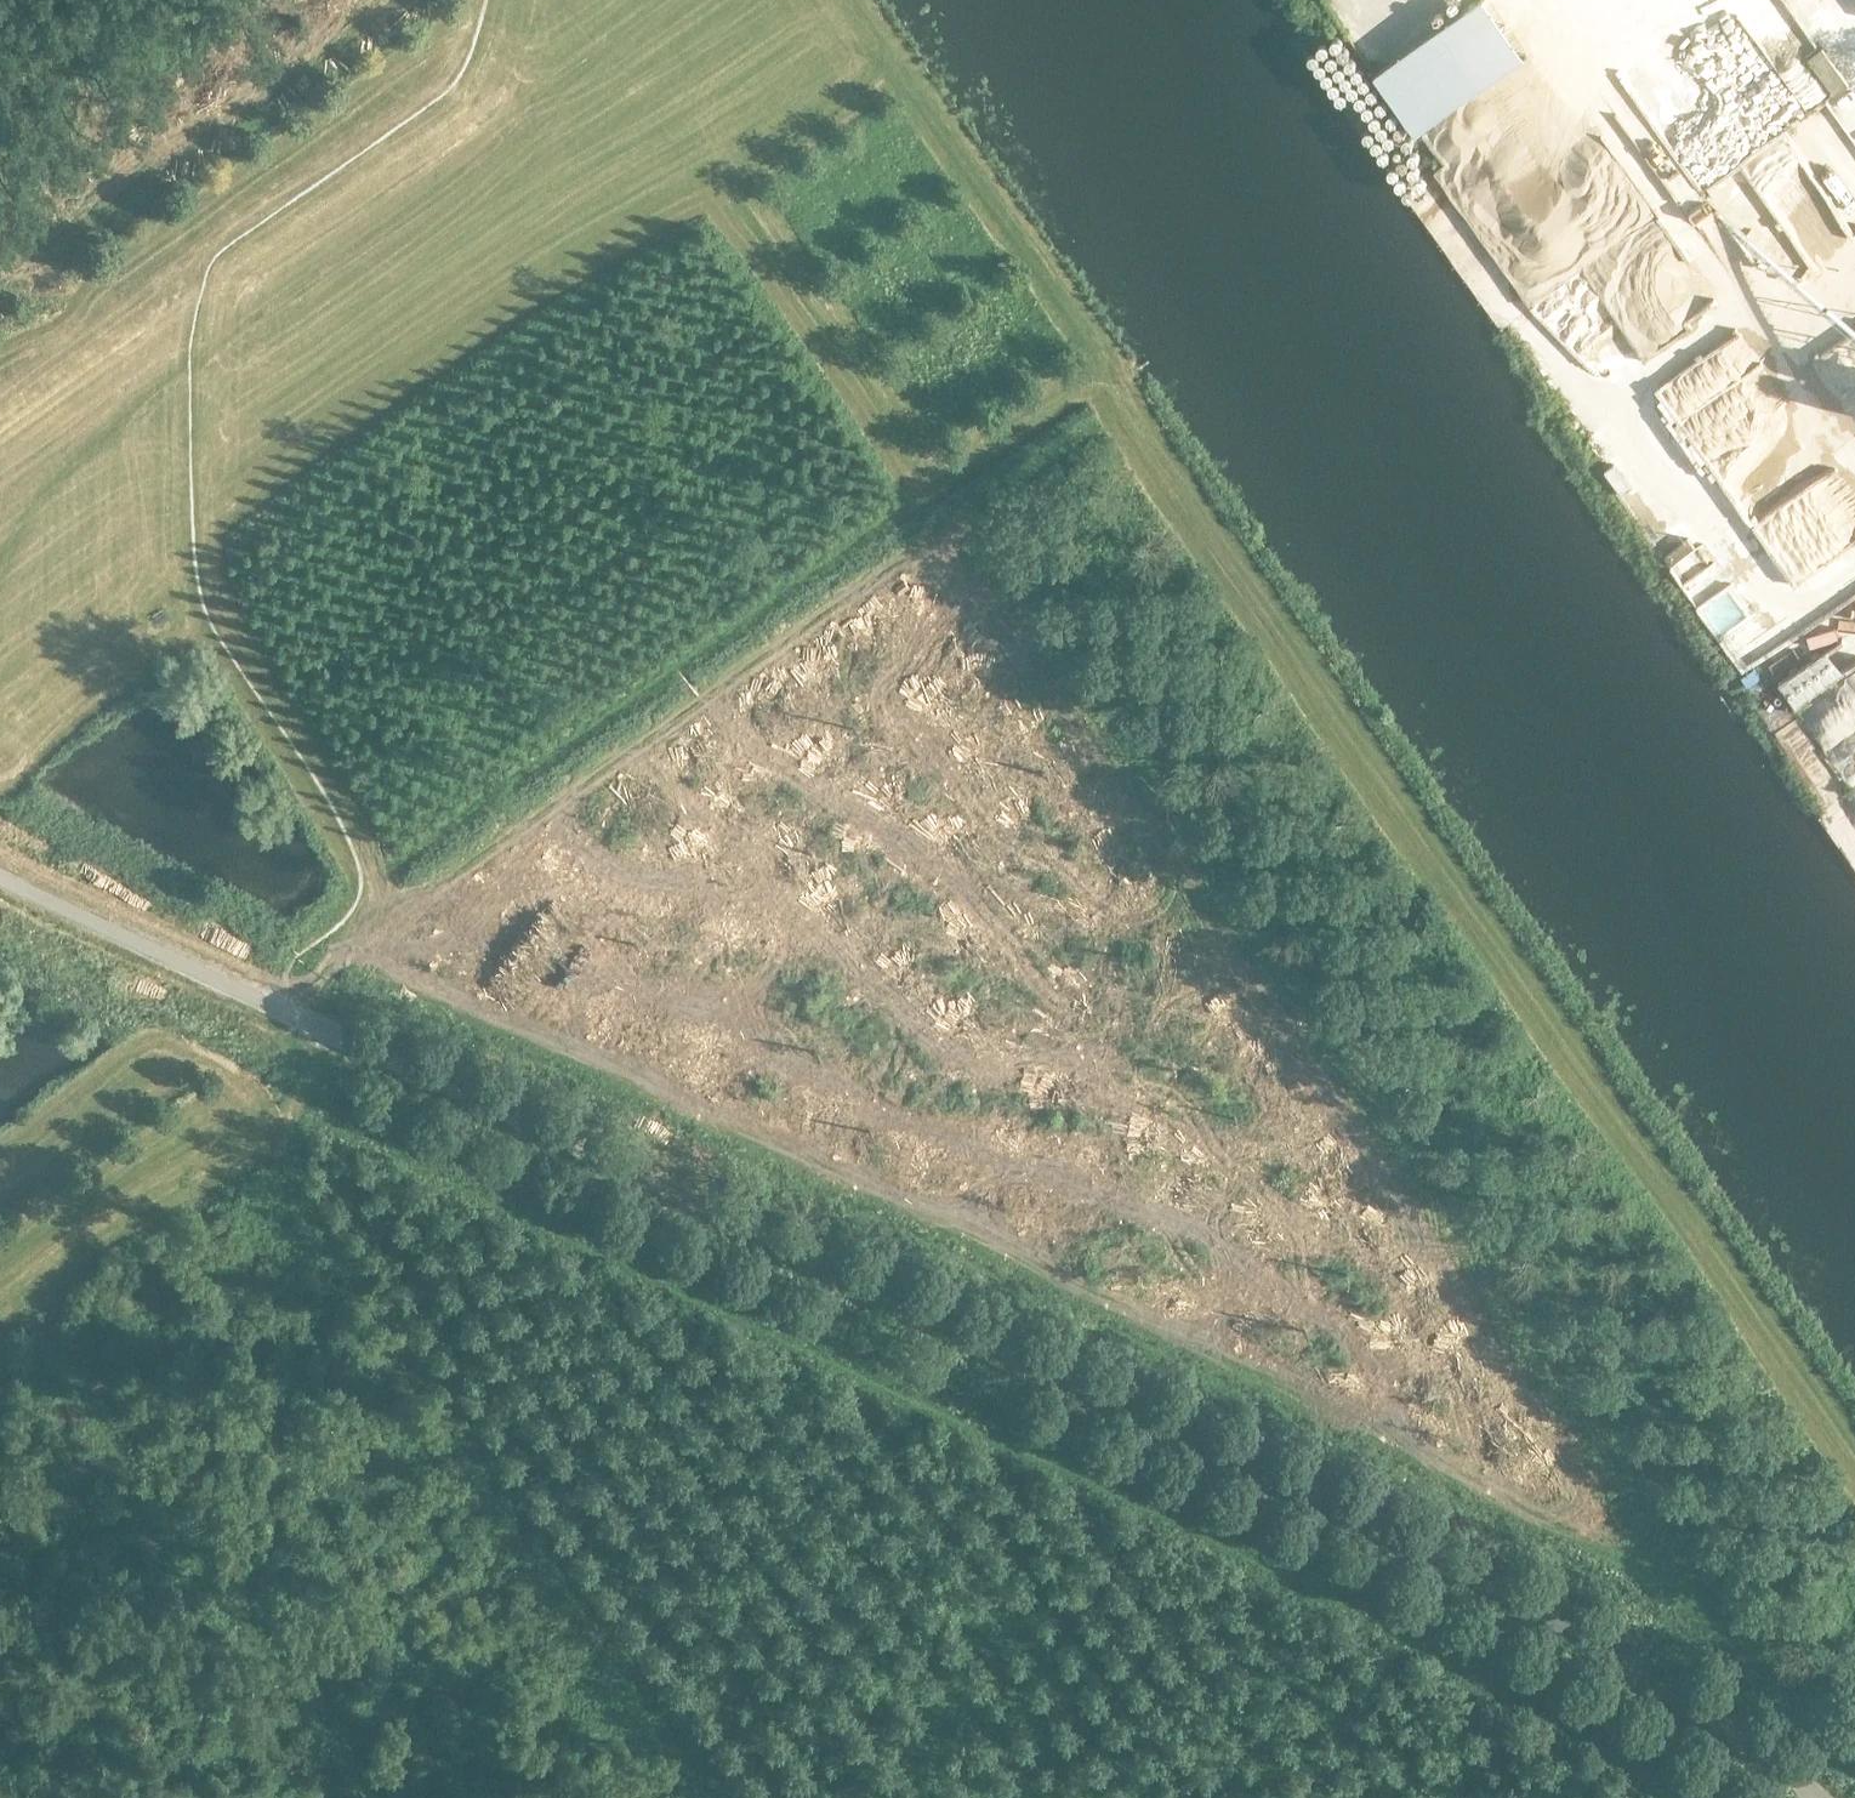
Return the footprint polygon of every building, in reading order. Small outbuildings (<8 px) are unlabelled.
[(1489,0),(1392,67),(1432,126),(1529,59),(1489,0)] [(1823,46),(1808,57),(1834,94),(1848,84),(1823,46)]
